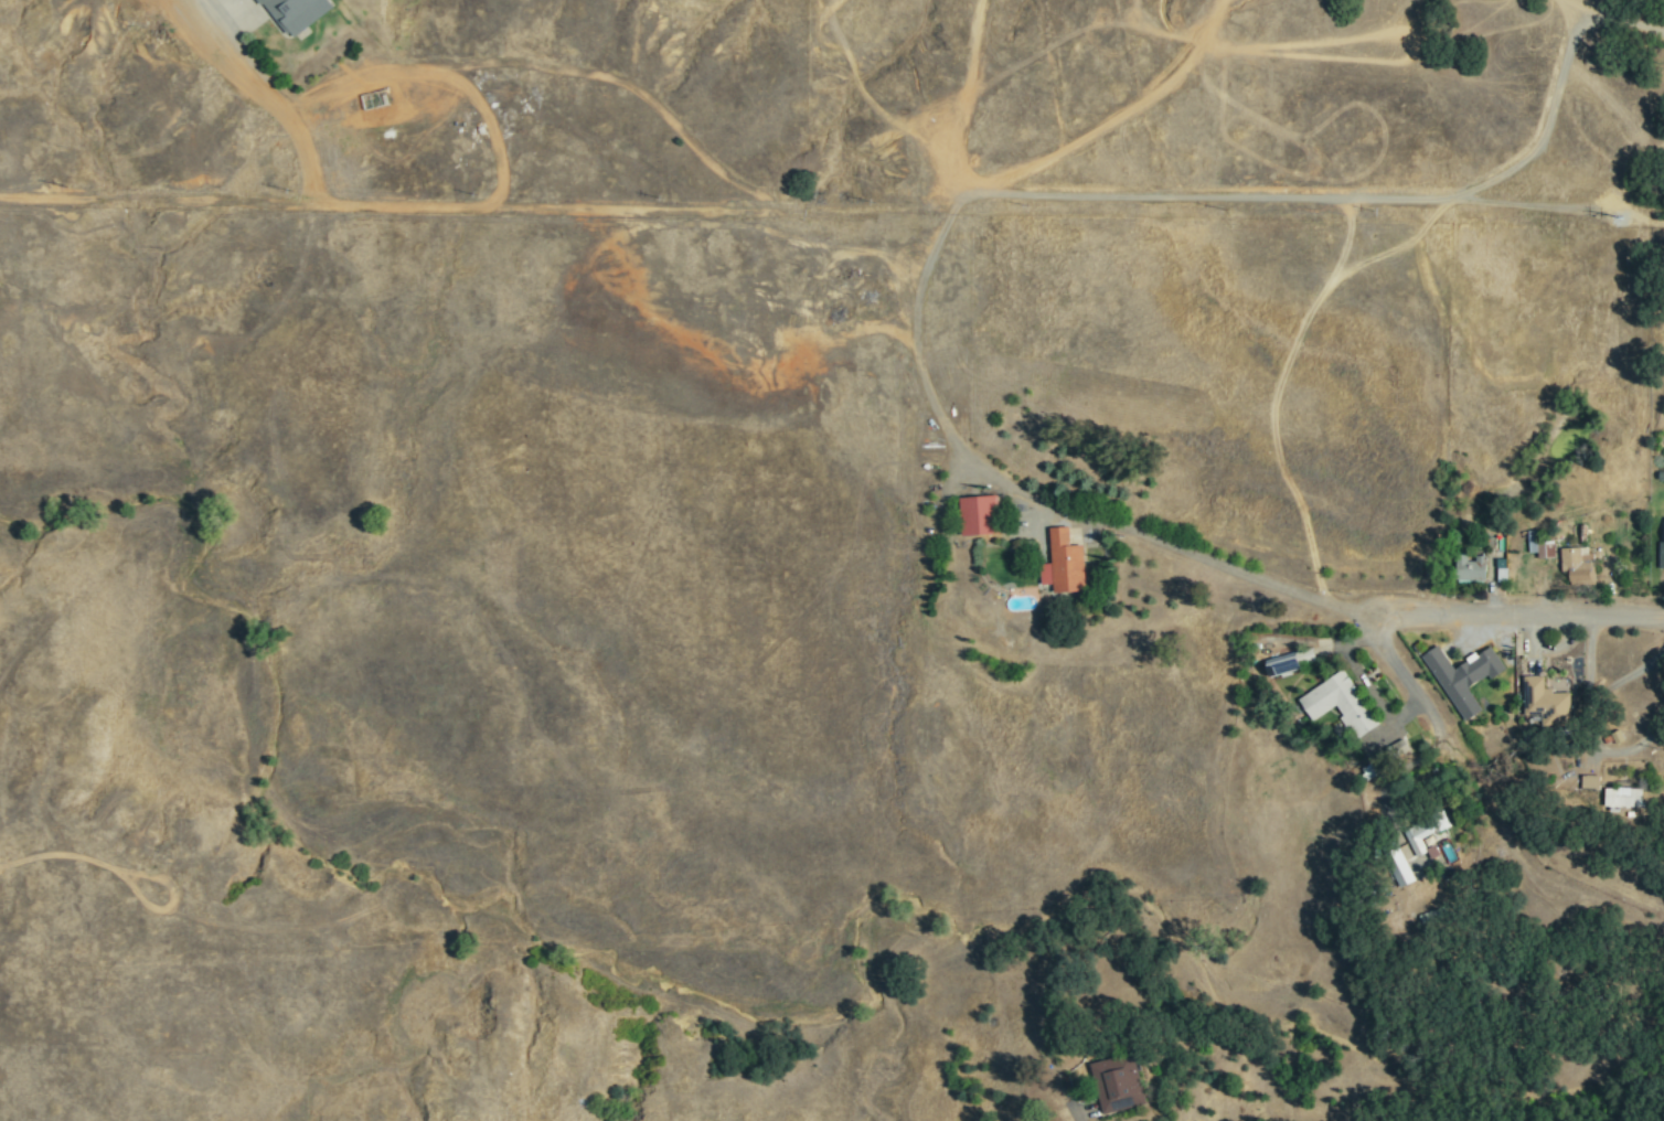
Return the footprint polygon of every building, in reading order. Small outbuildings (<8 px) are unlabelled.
[(326,0),(259,0),(289,41),(332,9),(326,0)] [(960,498),(961,536),(999,534),(997,496),(960,498)] [(1084,545),(1071,546),(1070,527),(1050,528),(1052,563),(1041,564),(1041,585),(1053,584),(1054,593),(1086,592),(1084,545)] [(1529,553),(1538,553),(1538,558),(1555,558),(1555,541),(1542,542),(1542,531),(1528,531),(1529,553)] [(1571,585),(1592,584),(1592,548),(1561,548),(1562,571),(1570,571),(1571,585)] [(1487,582),(1486,556),(1476,556),(1476,562),(1459,562),(1460,583),(1487,582)] [(1424,655),(1464,722),(1483,712),(1468,688),(1488,676),(1491,679),(1506,670),(1491,646),(1453,669),(1440,646),(1424,655)] [(1301,670),(1297,652),(1266,660),(1271,677),(1301,670)] [(1335,707),(1344,720),(1346,719),(1358,739),(1380,725),(1345,669),(1298,699),(1312,722),(1335,707)] [(1544,676),(1525,676),(1525,711),(1542,711),(1542,725),(1571,725),(1571,692),(1545,692),(1544,676)] [(1600,776),(1582,776),(1582,789),(1600,790),(1600,776)] [(1618,789),(1605,789),(1605,808),(1643,807),(1643,789),(1632,789),(1632,782),(1618,782),(1618,789)] [(1421,838),(1436,833),(1433,823),(1406,833),(1415,857),(1427,853),(1421,838)] [(1386,855),(1397,889),(1413,883),(1402,849),(1386,855)] [(1136,1055),(1089,1064),(1092,1083),(1098,1082),(1104,1113),(1145,1106),(1136,1055)]
